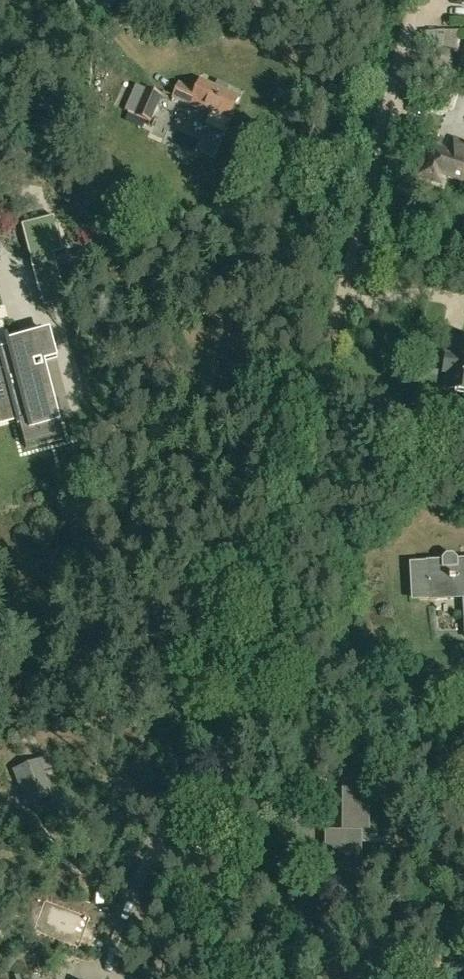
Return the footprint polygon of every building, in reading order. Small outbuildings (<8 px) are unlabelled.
[(238,100),(200,82),(195,92),(179,84),(173,98),(201,111),(202,107),(229,120),(238,100)] [(147,90),(135,115),(150,122),(161,96),(147,90)] [(453,139),(452,143),(433,136),(423,160),(421,159),(416,172),(438,181),(441,174),(463,183),(463,143),(453,139)] [(54,438),(26,339),(6,345),(8,351),(0,354),(0,415),(23,408),(33,444),(54,438)] [(453,344),(446,390),(463,393),(463,346),(453,344)] [(458,563),(458,560),(453,555),(447,556),(442,561),(442,564),(429,565),(416,566),(412,571),(413,596),(418,600),(430,600),(463,599),(463,563),(458,563)] [(49,769),(45,759),(19,769),(33,805),(51,797),(42,772),(49,769)] [(352,842),(352,835),(377,835),(377,834),(369,834),(370,767),(342,767),(342,768),(347,768),(347,834),(324,834),(324,888),(325,888),(325,883),(356,883),(356,898),(357,898),(358,842),(352,842)] [(98,920),(54,902),(42,931),(86,950),(98,920)]
